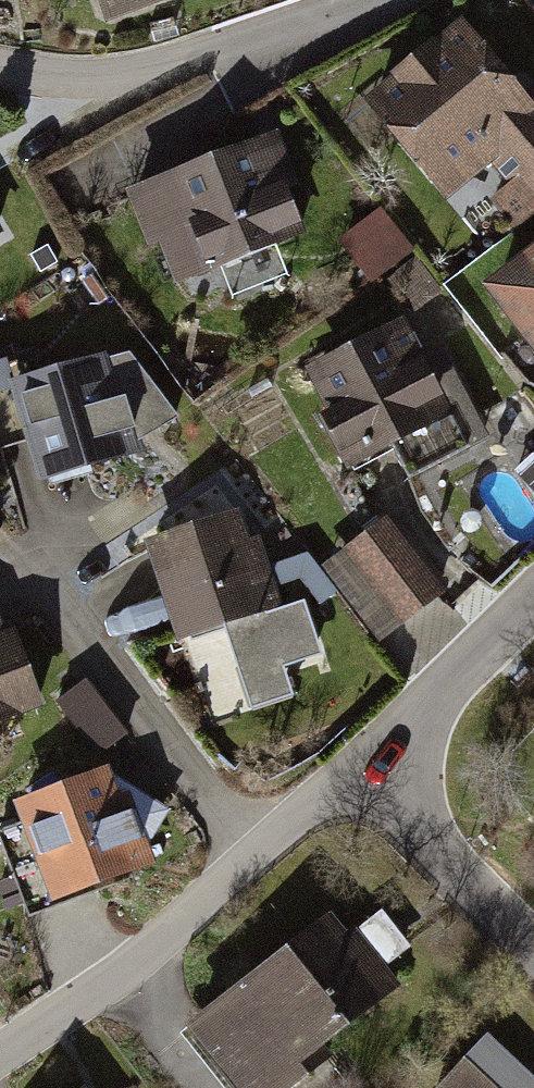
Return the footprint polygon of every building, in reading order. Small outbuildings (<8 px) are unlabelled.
[(94,18),(145,0),(87,0),(94,18)] [(351,96),(427,193),(479,152),(523,208),(533,200),(533,94),(521,103),(453,16),(351,96)] [(268,122),(117,185),(151,268),(190,252),(196,266),(290,228),(268,175),(287,167),(268,122)] [(475,279),(532,348),(533,346),(533,231),(475,279)] [(306,388),(287,399),(310,442),(351,421),(363,444),(408,420),(400,405),(428,390),(395,329),(374,340),(365,324),(293,363),(306,388)] [(0,379),(0,414),(26,480),(125,442),(87,345),(0,379)] [(225,508),(132,541),(167,641),(260,609),(225,508)] [(380,515),(311,565),(365,638),(434,589),(380,515)] [(95,675),(66,693),(100,746),(129,727),(95,675)] [(95,773),(2,801),(31,898),(124,870),(95,773)] [(179,1018),(233,1087),(284,1087),(397,1001),(325,907),(179,1018)] [(477,1031),(423,1087),(533,1087),(533,1084),(477,1031)]
